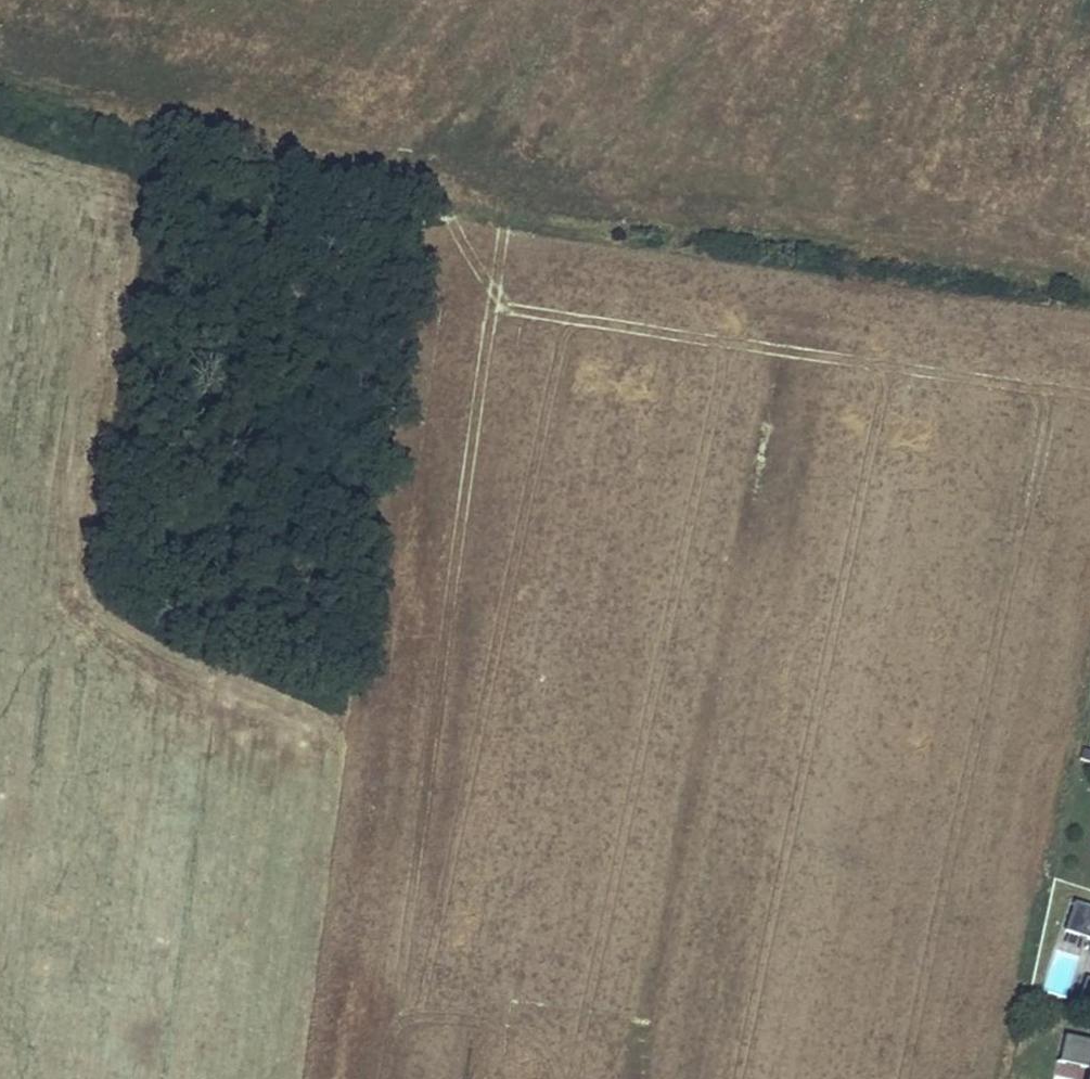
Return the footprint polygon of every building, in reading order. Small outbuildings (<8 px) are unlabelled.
[(1067,929),(1089,935),(1089,905),(1075,901),(1067,929)] [(1084,980),(1079,1002),(1089,1005),(1089,981),(1084,980)] [(1066,1037),(1062,1059),(1089,1064),(1089,1042),(1066,1037)]
